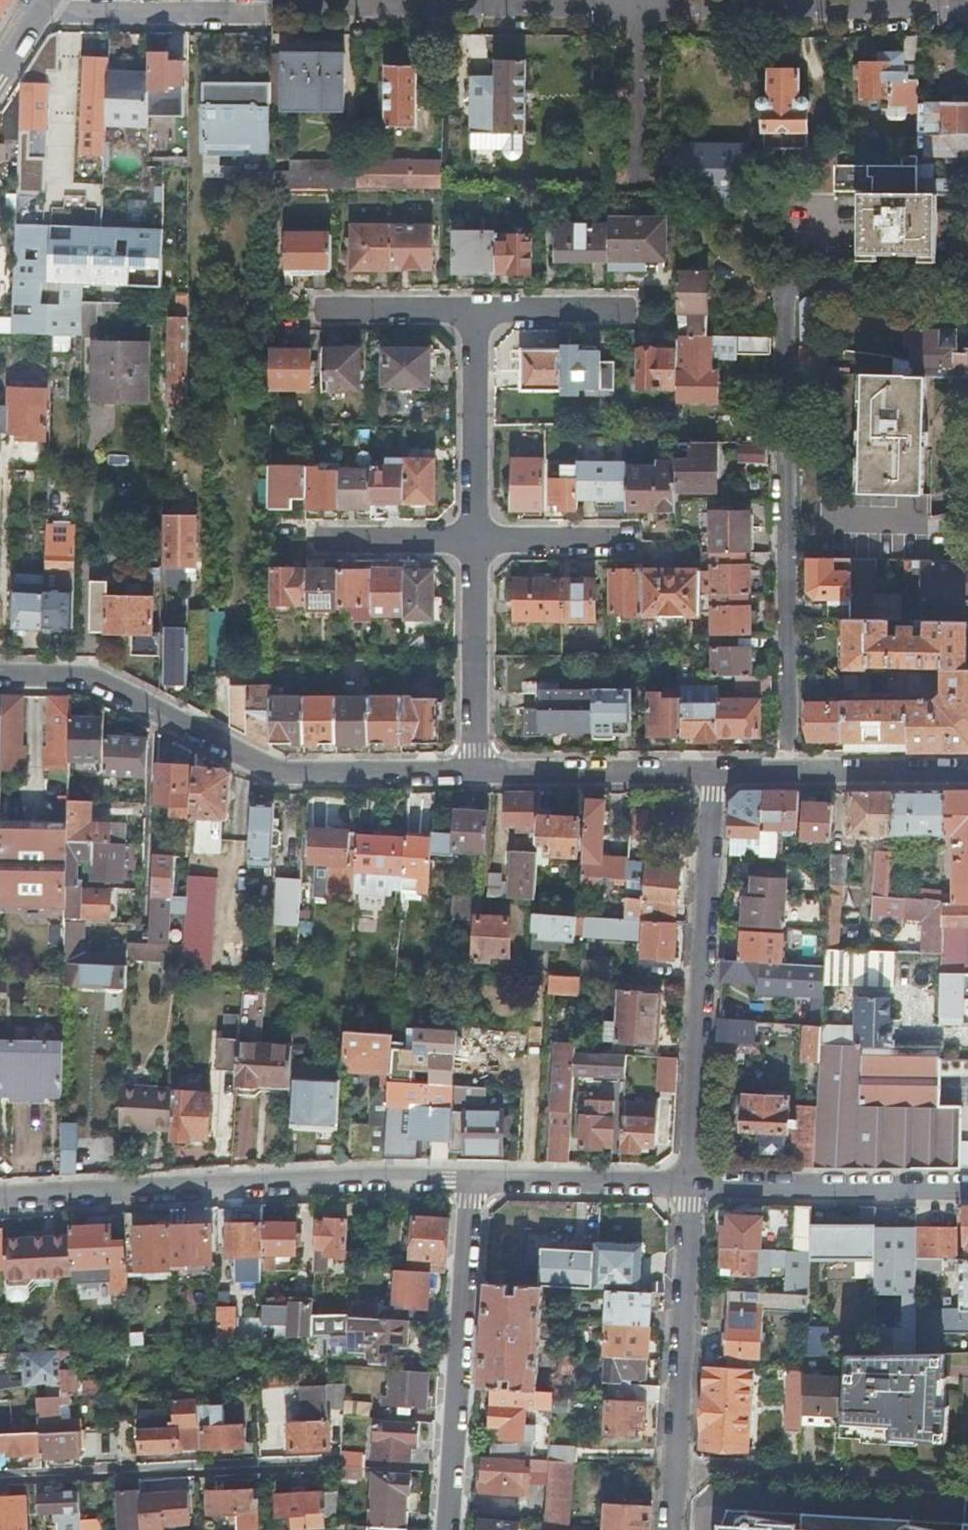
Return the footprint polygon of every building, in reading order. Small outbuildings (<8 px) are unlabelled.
[(10,0),(0,0),(0,16),(10,0)] [(48,84),(50,30),(19,78),(19,83),(48,84)] [(108,70),(110,30),(86,30),(78,177),(96,178),(96,183),(86,183),(84,225),(49,225),(44,331),(50,334),(51,334),(80,334),(80,304),(103,301),(126,301),(126,286),(161,287),(162,228),(101,226),(103,189),(105,137),(106,123),(108,70)] [(187,56),(187,31),(173,31),(173,56),(187,56)] [(917,110),(917,36),(901,36),(901,53),(878,52),(878,61),(860,61),(860,63),(854,66),(854,76),(860,79),(860,97),(887,97),(887,104),(884,104),(884,105),(885,105),(885,114),(886,117),(888,118),(893,119),(899,119),(902,119),(904,116),(906,114),(906,110),(917,110)] [(168,51),(148,50),(148,70),(148,89),(168,89),(168,85),(182,85),(182,59),(168,59),(168,51)] [(343,51),(269,50),(269,80),(269,108),(343,109),(343,51)] [(495,132),(519,133),(520,60),(495,60),(494,77),(470,77),(469,133),(495,132)] [(386,65),(385,125),(416,125),(416,65),(386,65)] [(809,100),(803,96),(797,96),(797,69),(767,69),(767,97),(758,97),(756,100),(756,105),(762,109),(762,147),(805,147),(806,108),(809,104),(809,100)] [(148,89),(148,70),(108,70),(106,123),(148,124),(148,89)] [(269,108),(269,80),(202,79),(201,152),(202,152),(254,152),(269,152),(269,108)] [(44,171),(48,84),(19,83),(15,170),(44,171)] [(924,102),(924,147),(967,147),(967,102),(924,102)] [(469,133),(469,152),(489,152),(489,147),(495,147),(495,132),(469,133)] [(510,159),(512,158),(515,156),(517,153),(518,150),(519,149),(519,133),(495,132),(495,147),(495,150),(495,151),(496,153),(496,154),(497,156),(498,157),(500,158),(501,159),(503,159),(505,160),(507,160),(508,160),(510,159)] [(686,189),(703,189),(737,190),(741,190),(742,145),(681,144),(680,190),(686,190),(686,189)] [(202,152),(201,152),(201,166),(255,166),(254,152),(202,152)] [(832,163),(831,190),(916,191),(916,176),(916,162),(916,153),(898,153),(898,164),(832,163)] [(186,165),(187,157),(148,156),(148,165),(149,165),(162,165),(186,165)] [(809,159),(808,190),(831,190),(832,163),(832,158),(809,159)] [(356,187),(356,159),(289,159),(289,170),(269,170),(269,186),(330,186),(356,187)] [(440,187),(441,160),(356,159),(356,187),(391,187),(440,187)] [(916,162),(916,176),(935,176),(936,162),(916,162)] [(42,197),(44,171),(15,170),(14,220),(26,221),(27,197),(42,197)] [(916,176),(916,191),(959,191),(959,176),(935,176),(916,176)] [(737,190),(703,189),(703,203),(737,204),(737,190)] [(865,252),(930,251),(931,192),(865,192),(865,252)] [(663,218),(607,218),(607,224),(607,258),(644,258),(663,258),(663,218)] [(554,259),(607,258),(607,224),(554,223),(554,259)] [(44,331),(49,225),(14,224),(10,324),(9,332),(44,332),(44,331)] [(391,268),(391,225),(350,226),(350,268),(391,268)] [(430,225),(391,225),(391,268),(430,268),(430,225)] [(494,235),(494,232),(452,233),(452,272),(482,273),(481,270),(494,269),(494,235)] [(330,269),(330,234),(284,235),(283,269),(330,269)] [(494,272),(537,272),(537,235),(494,235),(494,269),(494,272)] [(607,258),(607,270),(644,270),(644,258),(607,258)] [(676,333),(704,333),(705,271),(676,271),(676,309),(676,333)] [(798,301),(799,343),(816,345),(816,295),(804,295),(798,301)] [(186,405),(186,302),(186,297),(174,297),(173,315),(170,315),(169,405),(186,405)] [(9,332),(10,324),(0,324),(0,332),(9,332)] [(953,350),(954,350),(954,342),(953,342),(953,329),(939,329),(939,330),(903,330),(903,345),(911,345),(911,359),(910,362),(952,363),(953,350)] [(44,341),(44,332),(9,332),(10,341),(44,341)] [(709,358),(709,333),(704,333),(676,333),(676,341),(676,348),(675,386),(675,398),(715,398),(715,369),(713,369),(713,367),(711,367),(711,358),(709,358)] [(768,352),(768,335),(734,334),(734,350),(768,352)] [(93,400),(101,400),(102,343),(94,343),(93,400)] [(102,343),(101,400),(126,401),(126,393),(145,393),(146,343),(102,343)] [(816,345),(799,343),(799,371),(816,371),(816,345)] [(356,349),(321,348),(321,390),(325,390),(325,388),(355,389),(356,349)] [(561,388),(561,348),(523,348),(523,388),(561,388)] [(600,348),(561,348),(561,388),(599,388),(613,388),(613,359),(599,359),(600,348)] [(636,386),(675,386),(676,348),(658,348),(637,348),(636,386)] [(967,348),(964,351),(954,350),(953,350),(952,363),(910,362),(910,374),(925,374),(967,375),(967,348)] [(382,389),(427,389),(427,349),(382,349),(382,389)] [(308,350),(268,350),(268,389),(308,389),(308,350)] [(910,374),(859,372),(857,491),(922,493),(925,374),(910,374)] [(7,432),(7,437),(43,438),(44,405),(32,405),(33,394),(8,393),(8,405),(0,405),(0,432),(7,432)] [(714,489),(714,440),(675,440),(675,459),(674,489),(714,489)] [(761,460),(761,445),(736,445),(736,460),(761,460)] [(402,447),(402,459),(418,459),(418,447),(402,447)] [(402,459),(402,460),(402,502),(431,502),(431,459),(418,459),(402,459)] [(543,509),(543,459),(512,459),(512,486),(508,486),(508,509),(515,509),(543,509)] [(674,510),(674,489),(675,459),(655,459),(655,466),(625,466),(624,499),(624,510),(674,510)] [(369,465),(369,470),(369,502),(402,502),(402,460),(382,460),(382,465),(369,465)] [(625,466),(625,461),(576,461),(576,464),(576,499),(624,499),(625,466)] [(576,499),(576,464),(563,464),(563,479),(550,479),(550,502),(558,502),(559,509),(576,509),(576,499)] [(304,468),(304,466),(268,466),(268,506),(289,506),(289,500),(304,500),(304,468)] [(319,468),(304,468),(304,500),(304,507),(318,507),(318,508),(337,508),(337,472),(319,472),(319,468)] [(369,470),(337,470),(337,472),(337,508),(369,508),(369,502),(369,470)] [(741,552),(748,552),(747,512),(710,512),(709,552),(710,552),(713,552),(740,552),(741,552)] [(164,567),(185,567),(194,568),(194,514),(164,514),(164,567)] [(42,625),(71,626),(74,531),(45,531),(44,574),(42,625)] [(745,592),(747,592),(747,564),(741,564),(741,552),(740,552),(713,552),(710,552),(709,552),(709,565),(709,570),(698,571),(697,593),(710,592),(739,592),(745,592)] [(848,617),(848,557),(807,555),(807,589),(814,596),(822,596),(821,616),(839,617),(848,617)] [(874,565),(874,558),(848,557),(848,617),(872,618),(872,605),(874,605),(874,593),(871,593),(871,565),(874,565)] [(904,558),(904,574),(921,574),(921,600),(967,602),(967,560),(904,558)] [(158,582),(158,567),(149,567),(149,582),(158,582)] [(164,584),(186,585),(185,567),(164,567),(164,584)] [(304,569),(268,569),(268,603),(304,603),(304,569)] [(337,569),(304,569),(304,603),(304,609),(337,609),(337,605),(337,569)] [(357,569),(337,569),(337,605),(369,605),(369,571),(369,570),(357,570),(357,569)] [(369,571),(369,605),(369,613),(402,613),(402,569),(382,569),(382,571),(369,571)] [(432,569),(402,569),(402,613),(401,619),(431,619),(432,569)] [(623,615),(640,615),(640,571),(640,570),(608,570),(608,611),(623,611),(623,615)] [(640,571),(640,615),(697,615),(697,610),(697,593),(698,571),(698,570),(640,571)] [(12,628),(42,628),(42,625),(44,574),(14,573),(12,628)] [(513,619),(559,618),(559,578),(550,578),(543,578),(512,579),(513,619)] [(559,578),(559,618),(593,618),(593,578),(559,578)] [(88,630),(96,630),(97,579),(90,579),(88,630)] [(97,579),(96,630),(125,631),(124,654),(153,655),(152,632),(150,632),(150,597),(105,596),(106,579),(97,579)] [(710,592),(697,593),(697,610),(710,610),(710,633),(730,633),(748,633),(747,605),(745,605),(745,592),(739,592),(710,592)] [(206,667),(206,610),(191,609),(191,667),(206,667)] [(220,610),(206,610),(206,667),(220,667),(220,610)] [(872,618),(848,617),(839,617),(839,667),(868,667),(868,664),(943,666),(943,682),(940,682),(940,686),(943,687),(942,692),(947,697),(940,704),(935,700),(925,700),(925,696),(919,696),(919,700),(842,701),(842,702),(843,739),(843,750),(967,750),(967,621),(927,620),(927,635),(916,634),(916,625),(900,625),(900,634),(890,634),(890,618),(872,618)] [(711,646),(711,674),(733,674),(748,674),(748,646),(730,646),(730,633),(710,633),(696,633),(696,647),(711,646)] [(163,684),(185,684),(185,644),(181,644),(181,649),(174,649),(175,639),(164,639),(163,684)] [(770,688),(769,674),(748,674),(733,674),(733,688),(770,688)] [(269,684),(229,684),(228,725),(237,729),(269,745),(269,742),(269,696),(269,684)] [(693,740),(715,740),(715,735),(715,698),(715,691),(715,690),(715,689),(714,688),(714,687),(713,686),(680,687),(680,698),(680,736),(693,736),(693,740)] [(591,731),(591,689),(538,690),(538,709),(522,709),(522,738),(541,738),(541,732),(591,731)] [(591,731),(591,732),(629,732),(630,689),(591,689),(591,731)] [(646,736),(680,736),(680,698),(661,698),(661,692),(646,692),(646,736)] [(0,733),(0,763),(23,764),(23,743),(21,743),(22,694),(1,693),(0,713),(0,733)] [(43,765),(68,766),(69,756),(70,715),(70,695),(48,694),(46,743),(43,743),(43,764),(43,765)] [(301,696),(269,696),(269,742),(301,742),(301,696)] [(334,696),(301,696),(301,742),(334,742),(334,696)] [(367,696),(334,696),(334,742),(366,742),(367,696)] [(399,696),(367,696),(366,742),(399,742),(399,696)] [(432,696),(399,696),(399,742),(432,742),(436,738),(436,700),(432,696)] [(715,698),(715,735),(758,735),(758,697),(715,698)] [(807,739),(843,739),(842,702),(806,703),(807,739)] [(70,715),(69,756),(99,757),(100,715),(70,715)] [(105,735),(104,772),(145,774),(147,737),(105,735)] [(169,814),(187,815),(190,764),(156,762),(154,800),(170,801),(169,814)] [(193,763),(190,813),(222,815),(226,811),(229,771),(223,765),(193,763)] [(891,833),(894,788),(848,789),(846,833),(891,833)] [(967,903),(967,789),(894,788),(891,833),(951,833),(951,843),(956,843),(956,848),(951,849),(952,891),(941,891),(941,889),(888,884),(887,894),(940,899),(940,902),(967,903)] [(730,800),(728,833),(759,834),(761,789),(740,790),(730,800)] [(759,834),(758,855),(772,855),(775,827),(794,828),(796,789),(761,789),(759,834)] [(539,790),(505,790),(503,809),(512,810),(512,817),(516,817),(515,827),(522,828),(529,828),(528,838),(536,838),(537,828),(538,814),(539,790)] [(91,839),(122,840),(122,822),(89,820),(81,820),(82,798),(68,798),(67,819),(67,838),(91,839)] [(81,820),(89,820),(89,798),(82,798),(81,820)] [(584,798),(579,884),(598,884),(598,875),(624,875),(625,856),(599,854),(603,799),(584,798)] [(801,837),(828,839),(830,802),(803,800),(801,837)] [(271,803),(251,802),(248,855),(268,856),(271,803)] [(643,807),(628,806),(627,834),(641,835),(643,807)] [(484,850),(487,810),(454,808),(452,831),(431,830),(430,837),(430,845),(429,856),(450,858),(451,848),(484,850)] [(538,814),(537,828),(536,838),(536,840),(545,841),(545,851),(576,853),(578,816),(538,814)] [(67,838),(67,819),(0,817),(0,903),(65,904),(65,883),(67,838)] [(349,830),(349,829),(309,827),(307,859),(314,860),(312,894),(351,897),(355,830),(349,830)] [(390,833),(356,831),(353,890),(382,892),(383,885),(384,871),(402,872),(405,834),(390,833)] [(728,833),(727,853),(758,855),(759,834),(728,833)] [(430,837),(405,834),(402,872),(401,887),(426,889),(427,880),(429,856),(430,845),(430,837)] [(513,839),(512,848),(535,850),(536,840),(536,838),(528,838),(521,837),(513,837),(513,839)] [(91,842),(91,839),(67,838),(65,883),(75,883),(76,866),(74,866),(75,856),(90,857),(89,877),(120,878),(122,843),(91,842)] [(920,923),(919,950),(939,950),(940,902),(940,899),(887,894),(888,884),(890,844),(882,844),(881,850),(874,849),(869,905),(900,908),(900,922),(920,923)] [(510,848),(507,895),(532,897),(535,850),(512,848),(510,848)] [(151,852),(150,886),(148,921),(147,941),(166,941),(168,911),(184,912),(185,894),(172,894),(174,853),(151,852)] [(823,947),(835,947),(838,881),(843,881),(844,853),(828,853),(827,859),(826,892),(826,899),(824,928),(823,947)] [(625,859),(623,916),(672,919),(676,867),(646,865),(646,860),(625,859)] [(384,871),(383,885),(401,887),(402,872),(384,871)] [(499,871),(487,871),(485,894),(498,895),(499,871)] [(184,912),(182,942),(180,964),(207,966),(208,966),(214,874),(186,873),(185,894),(184,912)] [(298,907),(299,876),(277,875),(274,921),(297,922),(297,918),(298,907)] [(752,876),(752,888),(782,890),(782,877),(752,876)] [(107,916),(108,887),(77,886),(77,883),(75,883),(65,883),(65,904),(65,914),(107,916)] [(117,920),(118,885),(108,885),(108,887),(107,916),(107,920),(117,920)] [(742,895),(741,923),(824,928),(826,899),(782,898),(782,890),(752,888),(751,896),(742,895)] [(532,902),(531,910),(563,912),(563,904),(532,902)] [(967,970),(967,903),(940,902),(939,950),(938,970),(967,970)] [(307,907),(298,907),(297,918),(306,918),(307,907)] [(531,910),(530,938),(537,938),(537,942),(555,943),(555,935),(572,936),(573,923),(581,923),(581,913),(577,913),(563,912),(531,910)] [(580,932),(641,936),(640,955),(671,957),(673,919),(672,919),(623,916),(581,913),(581,923),(580,932)] [(471,950),(505,952),(507,917),(474,914),(473,926),(462,925),(460,952),(471,953),(471,950)] [(126,956),(127,950),(112,949),(112,953),(82,951),(83,919),(65,918),(63,961),(126,964),(126,956)] [(740,930),(738,958),(778,960),(779,932),(740,930)] [(127,950),(127,940),(113,939),(112,949),(127,950)] [(166,941),(147,941),(127,940),(127,950),(126,956),(166,957),(165,966),(169,966),(168,992),(178,993),(180,964),(182,942),(166,941)] [(822,963),(822,980),(892,982),(893,949),(835,947),(823,947),(822,963)] [(580,973),(607,975),(608,958),(581,957),(580,973)] [(808,1023),(820,1023),(822,980),(822,963),(789,961),(778,960),(738,958),(721,957),(720,977),(754,979),(753,989),(809,992),(808,1023)] [(125,985),(126,964),(63,961),(63,982),(103,984),(106,989),(118,989),(122,985),(125,985)] [(938,970),(937,1013),(959,1015),(960,982),(967,983),(967,970),(938,970)] [(578,973),(548,971),(546,989),(577,991),(578,973)] [(236,1066),(236,1080),(288,1083),(289,1073),(290,1057),(291,1042),(272,1040),(272,1027),(259,1027),(261,981),(241,980),(238,1034),(236,1066)] [(658,992),(617,989),(614,1038),(655,1041),(658,992)] [(854,1042),(890,1043),(891,1026),(887,1026),(888,997),(855,996),(854,1042)] [(431,998),(418,997),(417,1019),(430,1021),(431,998)] [(752,1024),(752,1020),(717,1018),(716,1040),(726,1040),(751,1041),(752,1024)] [(808,1023),(801,1022),(799,1058),(818,1059),(819,1041),(820,1023),(808,1023)] [(758,1024),(752,1024),(751,1041),(726,1040),(725,1046),(756,1048),(758,1024)] [(415,1047),(412,1080),(435,1081),(437,1050),(452,1051),(452,1047),(458,1045),(458,1035),(453,1033),(453,1030),(406,1026),(405,1046),(415,1047)] [(524,1029),(501,1027),(499,1042),(523,1044),(524,1029)] [(342,1059),(342,1066),(388,1069),(391,1031),(344,1028),(342,1059)] [(216,1065),(236,1066),(238,1034),(219,1033),(216,1065)] [(61,1040),(0,1038),(0,1092),(11,1092),(45,1093),(60,1093),(61,1040)] [(546,1159),(566,1159),(572,1071),(573,1049),(574,1039),(553,1038),(546,1159)] [(819,1041),(818,1059),(816,1104),(813,1163),(959,1164),(960,1102),(938,1102),(938,1056),(937,1056),(937,1044),(890,1043),(854,1042),(849,1042),(843,1042),(819,1041)] [(405,1046),(403,1079),(412,1080),(415,1047),(405,1046)] [(573,1049),(572,1071),(623,1075),(623,1062),(624,1052),(617,1052),(573,1049)] [(654,1086),(673,1087),(673,1085),(675,1055),(660,1054),(656,1054),(654,1086)] [(290,1057),(289,1073),(308,1073),(308,1064),(308,1058),(290,1057)] [(308,1064),(342,1066),(342,1059),(308,1058),(308,1064)] [(334,1124),(336,1080),(294,1078),(292,1121),(334,1124)] [(383,1134),(382,1156),(447,1157),(447,1149),(450,1110),(451,1099),(452,1082),(435,1081),(412,1080),(403,1079),(387,1078),(386,1096),(412,1098),(409,1135),(383,1134)] [(452,1082),(451,1099),(484,1101),(485,1084),(482,1084),(452,1082)] [(172,1086),(120,1083),(118,1124),(169,1128),(172,1086)] [(210,1089),(172,1086),(169,1128),(169,1133),(174,1133),(174,1136),(175,1140),(186,1140),(189,1138),(189,1134),(193,1134),(194,1132),(207,1133),(210,1089)] [(742,1093),(740,1128),(785,1131),(787,1095),(742,1093)] [(580,1136),(580,1144),(601,1145),(601,1136),(611,1136),(612,1098),(586,1097),(585,1113),(580,1113),(580,1136)] [(621,1100),(619,1148),(639,1149),(639,1143),(651,1144),(653,1101),(621,1100)] [(813,1163),(816,1104),(791,1103),(788,1163),(813,1163)] [(499,1110),(450,1110),(447,1149),(498,1150),(499,1131),(505,1132),(505,1117),(499,1117),(499,1110)] [(354,1129),(352,1158),(382,1156),(383,1134),(384,1131),(354,1129)] [(610,1146),(611,1136),(601,1136),(601,1145),(610,1146)] [(809,1204),(792,1203),(790,1248),(806,1249),(809,1204)] [(721,1225),(720,1244),(758,1246),(759,1215),(727,1213),(727,1217),(726,1225),(721,1225)] [(428,1270),(443,1271),(447,1218),(412,1215),(409,1255),(412,1255),(412,1259),(401,1259),(400,1268),(428,1270)] [(313,1266),(326,1267),(326,1251),(343,1252),(345,1217),(326,1216),(325,1220),(315,1219),(314,1245),(313,1266)] [(263,1220),(262,1268),(273,1268),(273,1261),(271,1261),(272,1251),(293,1251),(293,1245),(299,1245),(299,1238),(293,1237),(294,1221),(263,1220)] [(209,1221),(170,1223),(171,1261),(210,1259),(209,1221)] [(260,1277),(259,1221),(226,1221),(226,1239),(221,1239),(221,1244),(226,1244),(226,1260),(235,1260),(235,1278),(260,1277)] [(171,1261),(170,1223),(134,1224),(136,1268),(171,1266),(171,1261)] [(127,1290),(124,1239),(110,1240),(109,1224),(69,1225),(69,1232),(71,1265),(71,1272),(72,1281),(108,1279),(109,1291),(127,1290)] [(873,1349),(914,1349),(914,1256),(914,1225),(821,1225),(821,1256),(873,1255),(873,1349)] [(914,1225),(914,1256),(939,1256),(955,1255),(955,1251),(955,1226),(914,1225)] [(33,1274),(71,1272),(71,1265),(69,1232),(3,1235),(6,1283),(27,1282),(33,1274)] [(589,1247),(589,1240),(571,1239),(570,1247),(589,1247)] [(607,1287),(622,1288),(625,1242),(589,1240),(589,1247),(570,1247),(538,1245),(536,1283),(540,1283),(558,1284),(607,1287)] [(758,1246),(720,1244),(720,1264),(732,1264),(732,1272),(768,1273),(768,1263),(787,1264),(786,1291),(807,1292),(808,1249),(806,1249),(790,1248),(758,1246)] [(965,1251),(961,1251),(961,1255),(955,1255),(939,1256),(940,1267),(957,1267),(958,1305),(946,1305),(946,1294),(940,1294),(941,1330),(953,1329),(967,1329),(967,1251),(965,1251)] [(426,1305),(428,1270),(400,1268),(395,1267),(392,1300),(403,1300),(403,1304),(426,1305)] [(486,1280),(479,1385),(491,1385),(501,1386),(510,1386),(534,1388),(540,1283),(536,1283),(518,1282),(517,1292),(507,1291),(508,1281),(486,1280)] [(27,1282),(6,1283),(6,1294),(11,1297),(24,1297),(27,1293),(27,1282)] [(648,1323),(650,1289),(622,1288),(607,1287),(605,1321),(648,1323)] [(370,1316),(371,1300),(349,1299),(348,1312),(348,1314),(370,1316)] [(261,1336),(310,1333),(311,1312),(312,1301),(289,1300),(289,1303),(262,1303),(261,1336)] [(217,1338),(233,1338),(233,1304),(226,1304),(226,1303),(216,1303),(217,1338)] [(724,1352),(759,1353),(762,1306),(726,1304),(724,1352)] [(329,1312),(311,1312),(310,1333),(330,1332),(347,1331),(348,1314),(329,1314),(329,1312)] [(406,1340),(408,1318),(377,1316),(370,1316),(348,1314),(347,1331),(346,1348),(368,1350),(367,1355),(385,1357),(386,1349),(392,1349),(392,1340),(406,1340)] [(646,1355),(648,1323),(605,1321),(604,1353),(646,1355)] [(803,1353),(824,1352),(825,1326),(805,1324),(803,1353)] [(942,1350),(954,1350),(953,1329),(941,1330),(942,1350)] [(345,1351),(346,1348),(347,1331),(330,1332),(332,1351),(345,1351)] [(69,1393),(102,1392),(101,1380),(74,1381),(72,1346),(67,1347),(58,1347),(59,1379),(60,1394),(66,1394),(69,1393)] [(21,1380),(21,1385),(44,1382),(59,1379),(58,1347),(20,1351),(21,1380)] [(554,1350),(553,1362),(568,1363),(569,1351),(554,1350)] [(844,1352),(839,1434),(941,1439),(943,1402),(934,1401),(934,1388),(935,1374),(937,1374),(937,1350),(914,1350),(844,1352)] [(645,1377),(646,1355),(604,1353),(602,1379),(607,1379),(620,1380),(620,1376),(629,1377),(645,1377)] [(387,1354),(387,1367),(389,1367),(413,1369),(414,1356),(387,1354)] [(750,1366),(704,1363),(699,1444),(746,1447),(750,1366)] [(424,1405),(427,1370),(413,1369),(389,1367),(387,1394),(383,1394),(382,1402),(424,1405)] [(263,1385),(301,1383),(300,1369),(263,1371),(263,1385)] [(802,1373),(801,1394),(800,1410),(829,1411),(835,1412),(836,1393),(831,1392),(832,1375),(802,1373)] [(21,1385),(21,1380),(7,1382),(6,1376),(0,1376),(0,1389),(21,1385)] [(620,1376),(620,1380),(607,1379),(606,1397),(628,1398),(629,1381),(629,1377),(620,1376)] [(342,1406),(342,1402),(344,1381),(303,1383),(301,1383),(303,1418),(287,1419),(288,1447),(327,1445),(326,1406),(342,1406)] [(644,1399),(656,1400),(657,1383),(629,1381),(628,1398),(644,1399)] [(489,1440),(488,1454),(521,1456),(546,1457),(547,1444),(548,1439),(549,1425),(549,1418),(534,1417),(534,1421),(521,1421),(522,1406),(550,1408),(551,1393),(551,1389),(550,1389),(534,1388),(510,1386),(501,1386),(491,1385),(489,1423),(490,1423),(500,1423),(499,1436),(499,1440),(489,1440)] [(194,1403),(194,1388),(171,1389),(172,1415),(173,1424),(137,1426),(137,1449),(175,1447),(196,1446),(196,1444),(195,1424),(194,1403)] [(35,1395),(37,1430),(40,1430),(77,1428),(77,1416),(56,1417),(55,1401),(66,1401),(66,1394),(60,1394),(35,1395)] [(784,1428),(799,1429),(800,1423),(800,1410),(801,1394),(786,1394),(784,1428)] [(642,1425),(644,1399),(628,1398),(606,1397),(604,1430),(626,1431),(626,1424),(642,1425)] [(220,1402),(194,1403),(195,1424),(201,1424),(202,1446),(239,1444),(238,1421),(221,1421),(220,1402)] [(341,1414),(366,1415),(366,1404),(342,1402),(342,1406),(341,1414)] [(800,1410),(800,1423),(828,1425),(829,1411),(800,1410)] [(136,1417),(137,1426),(173,1424),(172,1415),(136,1417)] [(409,1440),(413,1440),(415,1422),(376,1420),(373,1455),(408,1457),(409,1440)] [(489,1435),(499,1436),(500,1423),(490,1423),(489,1435)] [(549,1425),(548,1439),(568,1440),(569,1426),(549,1425)] [(40,1430),(41,1452),(41,1455),(81,1454),(80,1428),(77,1428),(40,1430)] [(20,1448),(24,1448),(24,1453),(36,1452),(41,1452),(40,1430),(37,1430),(4,1432),(0,1432),(0,1449),(20,1448)] [(546,1457),(570,1459),(574,1459),(575,1445),(547,1444),(546,1457)] [(338,1464),(361,1466),(362,1451),(339,1450),(339,1452),(338,1459),(338,1464)] [(521,1465),(546,1467),(546,1457),(521,1456),(521,1459),(482,1457),(480,1476),(483,1477),(482,1488),(519,1491),(521,1465)] [(545,1477),(569,1478),(570,1459),(546,1457),(546,1467),(545,1477)] [(376,1524),(404,1525),(406,1491),(409,1492),(410,1472),(372,1470),(370,1523),(376,1524)] [(569,1478),(545,1477),(542,1518),(541,1529),(565,1529),(569,1478)] [(44,1480),(44,1489),(54,1489),(54,1479),(44,1480)] [(138,1486),(118,1487),(118,1495),(119,1507),(120,1529),(140,1529),(138,1491),(138,1486)] [(207,1489),(209,1515),(216,1514),(215,1510),(228,1509),(228,1517),(236,1517),(237,1526),(255,1526),(253,1487),(207,1489)] [(53,1509),(53,1515),(53,1518),(59,1518),(59,1529),(80,1529),(79,1508),(79,1507),(78,1488),(54,1489),(44,1489),(38,1490),(39,1510),(53,1509)] [(335,1515),(336,1488),(322,1489),(323,1515),(335,1515)] [(171,1520),(189,1519),(187,1489),(138,1491),(140,1529),(162,1529),(161,1513),(171,1512),(171,1520)] [(303,1527),(313,1526),(324,1526),(323,1515),(322,1489),(276,1492),(277,1515),(286,1514),(286,1519),(293,1519),(293,1527),(303,1527)] [(23,1493),(0,1495),(0,1529),(24,1529),(23,1493)] [(650,1504),(605,1501),(603,1529),(648,1529),(650,1504)] [(79,1508),(80,1529),(100,1529),(99,1506),(79,1507),(79,1508)] [(959,1524),(714,1508),(713,1523),(719,1523),(718,1526),(717,1529),(967,1529),(967,1525),(959,1524)] [(959,1524),(967,1525),(967,1516),(959,1516),(959,1524)] [(476,1529),(516,1529),(517,1519),(477,1517),(476,1529)]
